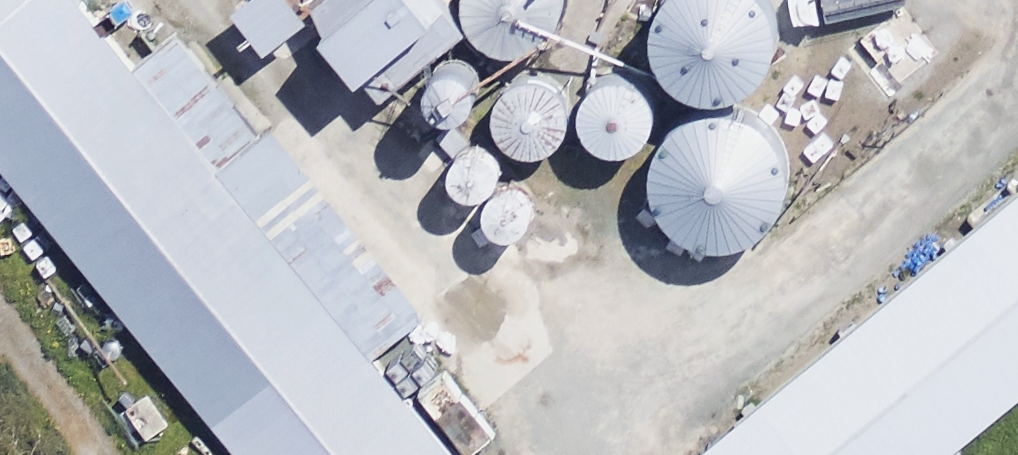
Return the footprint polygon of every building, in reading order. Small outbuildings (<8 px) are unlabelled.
[(241,454),(484,454),(382,333),(431,292),(195,11),(138,58),(89,0),(0,0),(0,168),(241,454)] [(323,16),(386,96),(470,29),(447,0),(236,0),(222,11),(263,64),(323,16)] [(466,4),(471,23),(481,39),(496,50),(524,56),(543,52),(559,41),(571,26),(576,0),(467,0),(466,4)] [(767,65),(781,36),(779,4),(777,0),(662,0),(662,1),(657,22),(665,54),(678,71),(697,82),(729,86),(750,79),(767,65)] [(440,61),(435,82),(446,102),(466,110),(490,99),(498,79),(488,55),(463,47),(440,61)] [(513,78),(499,92),(498,123),(520,144),(551,141),(564,127),(568,109),(559,85),(537,73),(513,78)] [(607,79),(594,93),(592,124),(614,145),(633,146),(650,138),(663,109),(654,86),(632,74),(607,79)] [(753,222),(770,209),(785,180),(783,148),(765,121),(746,109),(714,105),(684,118),(670,135),(661,166),(664,187),(674,206),(700,226),(732,229),(753,222)] [(452,149),(447,170),(457,189),(477,197),(497,191),(510,167),(499,142),(474,134),(452,149)] [(583,136),(549,161),(577,199),(610,174),(583,136)] [(495,199),(491,220),(501,239),(521,247),(541,241),(554,217),(543,192),(518,184),(495,199)] [(709,454),(965,454),(1017,411),(1017,200),(709,454)]
